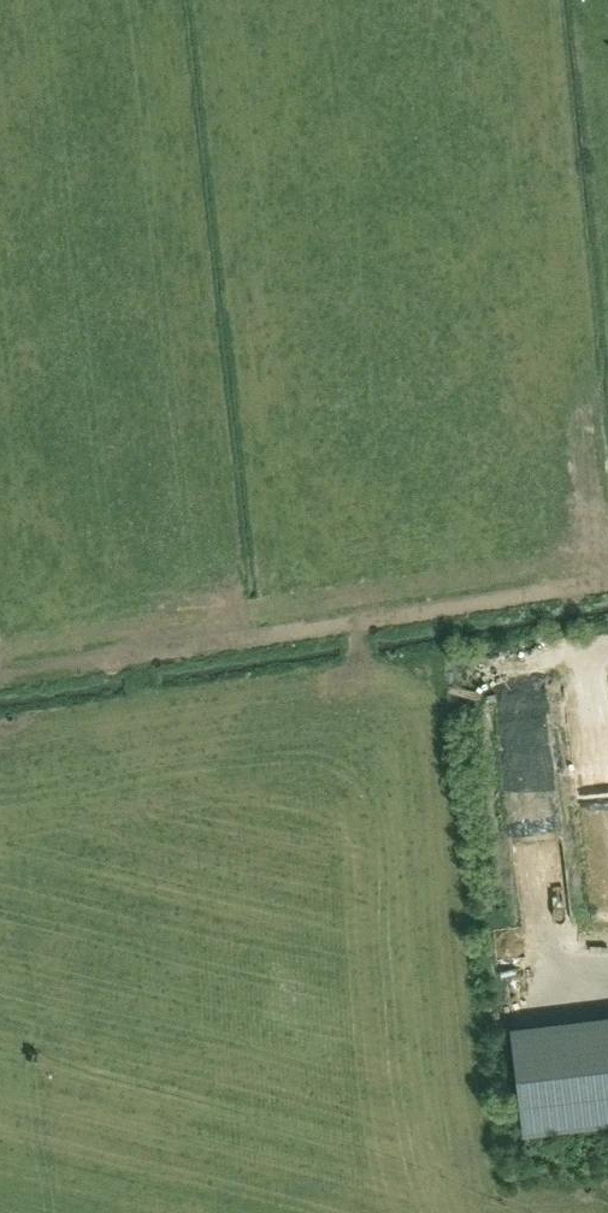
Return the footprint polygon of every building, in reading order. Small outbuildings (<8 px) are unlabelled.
[(503,1134),(607,1123),(607,1010),(491,1022),(503,1134)]
